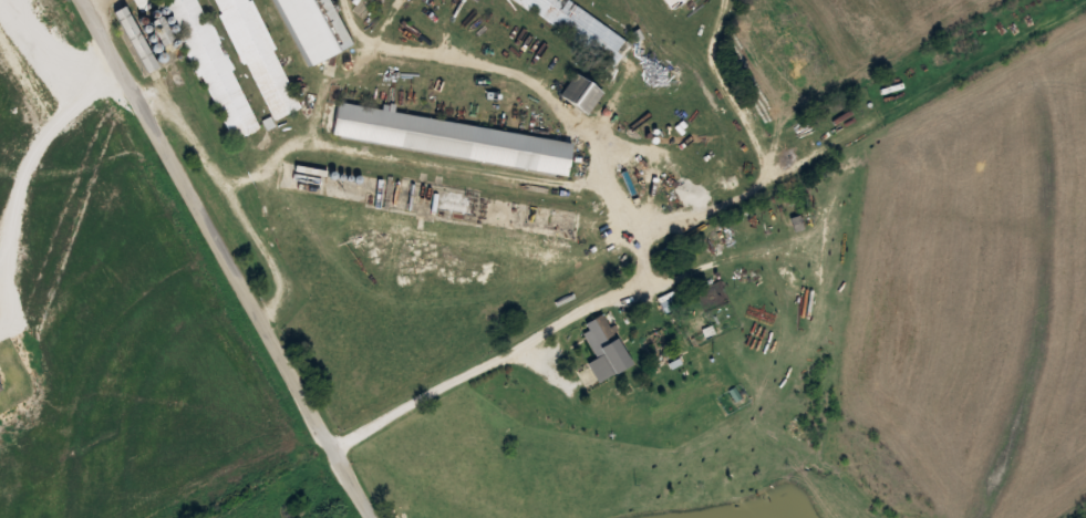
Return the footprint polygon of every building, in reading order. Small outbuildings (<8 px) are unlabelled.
[(153,4),(152,0),(133,0),(137,11),(153,4)] [(226,143),(255,131),(203,0),(169,0),(226,143)] [(264,122),(295,110),(252,0),(217,0),(264,122)] [(349,46),(329,0),(272,0),(301,66),(349,46)] [(581,0),(512,0),(617,67),(637,35),(581,0)] [(687,0),(657,0),(666,14),(687,0)] [(557,92),(581,115),(601,95),(577,72),(557,92)] [(564,174),(569,141),(334,102),(329,136),(564,174)] [(595,381),(629,364),(603,312),(583,322),(599,355),(586,362),(595,381)]
